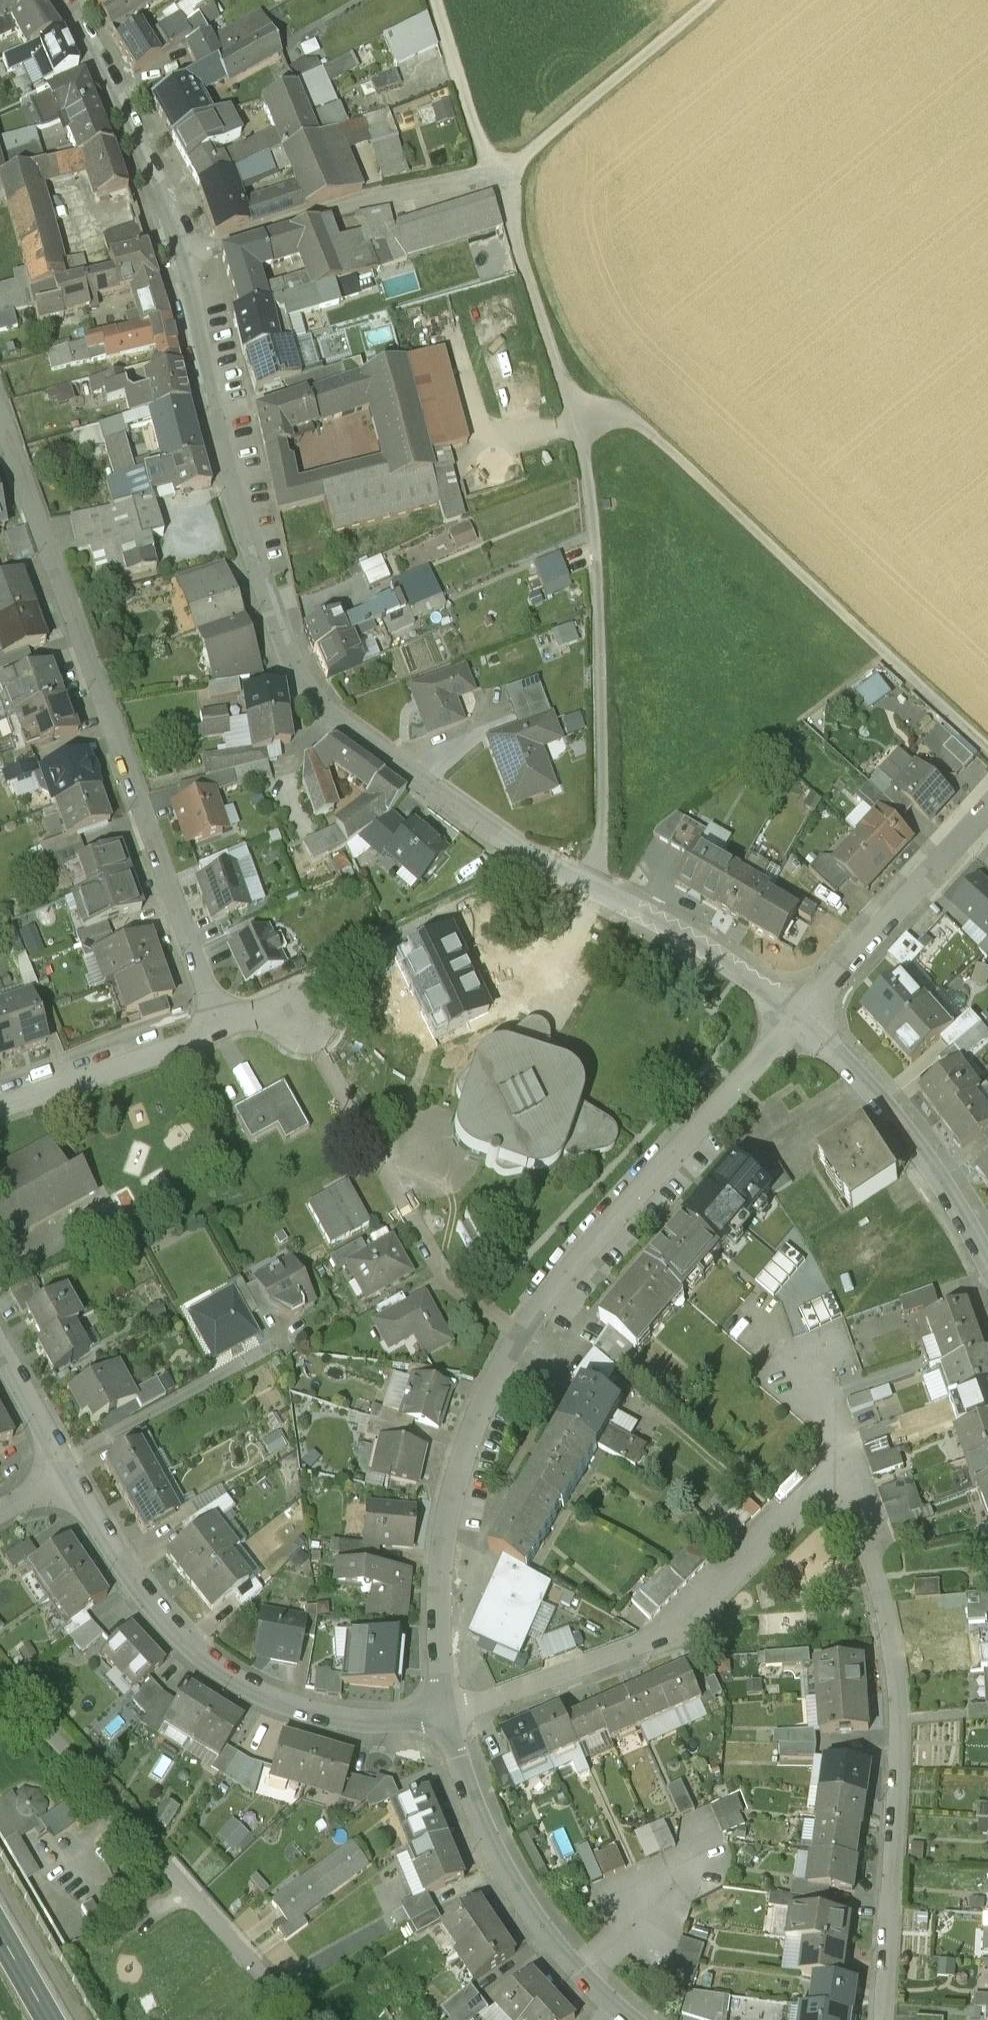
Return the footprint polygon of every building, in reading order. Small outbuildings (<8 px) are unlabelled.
[(4,0),(0,0),(0,23),(17,16),(4,0)] [(44,9),(37,0),(4,0),(17,16),(18,18),(44,9)] [(100,14),(122,0),(91,0),(100,14)] [(100,14),(109,29),(124,19),(154,0),(122,0),(100,14)] [(184,41),(190,38),(184,27),(198,19),(196,15),(210,6),(214,3),(212,0),(187,0),(188,3),(177,10),(180,16),(160,28),(172,49),(184,41)] [(217,17),(210,6),(196,15),(198,19),(202,25),(217,17)] [(53,22),(44,9),(18,18),(0,25),(0,39),(16,31),(20,39),(53,22)] [(225,39),(255,23),(256,25),(265,21),(259,12),(209,39),(211,42),(223,36),(225,39)] [(426,15),(405,26),(415,55),(436,46),(426,15)] [(124,19),(109,29),(112,35),(128,25),(124,19)] [(184,41),(198,73),(262,37),(256,25),(255,23),(225,39),(223,36),(211,42),(209,39),(202,25),(198,19),(184,27),(190,38),(184,41)] [(265,21),(256,25),(262,37),(271,32),(265,21)] [(20,39),(25,50),(32,48),(60,33),(53,22),(20,39)] [(131,30),(115,40),(135,71),(160,56),(141,24),(131,30)] [(128,25),(112,35),(115,40),(131,30),(128,25)] [(383,37),(394,63),(415,55),(405,26),(383,37)] [(54,76),(77,65),(62,32),(60,33),(32,48),(36,58),(44,54),(54,76)] [(198,73),(187,79),(196,95),(223,79),(225,82),(280,51),(271,32),(262,37),(198,73)] [(36,58),(32,48),(25,50),(3,60),(8,72),(36,58)] [(320,70),(328,86),(361,70),(353,53),(320,70)] [(274,80),(279,93),(295,87),(293,84),(320,70),(317,65),(307,65),(274,80)] [(65,120),(95,106),(83,76),(35,98),(43,117),(48,128),(65,120)] [(144,87),(151,100),(167,91),(161,77),(144,87)] [(151,100),(165,124),(201,105),(196,95),(187,79),(167,91),(151,100)] [(262,100),(277,134),(284,152),(317,139),(295,87),(279,93),(262,100)] [(43,117),(35,98),(20,105),(28,124),(43,117)] [(456,124),(457,125),(451,104),(434,109),(439,128),(456,124)] [(208,117),(201,105),(165,124),(172,136),(208,117)] [(73,136),(101,120),(95,106),(65,120),(73,136)] [(228,111),(208,117),(172,136),(188,165),(205,156),(241,137),(228,111)] [(386,112),(358,122),(368,146),(396,136),(386,112)] [(77,158),(83,156),(110,147),(101,120),(73,136),(69,138),(77,158)] [(358,122),(335,131),(345,154),(368,146),(358,122)] [(361,190),(345,154),(335,131),(317,139),(284,152),(250,166),(256,180),(271,173),(270,170),(286,163),(299,191),(252,206),(258,224),(348,195),(361,190)] [(0,141),(0,168),(3,176),(46,166),(36,132),(0,141)] [(245,150),(212,168),(195,177),(200,186),(229,175),(250,166),(284,152),(277,134),(246,152),(245,150)] [(408,167),(396,136),(368,146),(380,177),(408,167)] [(127,192),(112,146),(110,147),(83,156),(87,171),(97,201),(127,192)] [(57,262),(36,185),(72,177),(71,174),(87,171),(83,156),(77,158),(46,166),(3,176),(0,177),(0,178),(36,308),(57,302),(53,283),(62,281),(57,262)] [(205,156),(188,165),(195,177),(212,168),(205,156)] [(407,168),(380,177),(383,186),(412,179),(407,168)] [(229,175),(200,186),(205,202),(236,192),(229,175)] [(236,192),(205,202),(218,236),(248,228),(236,192)] [(503,230),(492,196),(487,196),(394,228),(395,232),(399,232),(400,231),(409,260),(503,230)] [(395,232),(394,228),(389,209),(358,216),(363,238),(366,237),(367,239),(395,232)] [(317,223),(261,240),(269,268),(299,257),(308,279),(260,294),(264,306),(280,302),(314,291),(341,282),(329,252),(317,223)] [(145,247),(138,225),(104,237),(109,256),(145,247)] [(379,269),(409,260),(400,231),(399,232),(395,232),(367,239),(379,269)] [(329,252),(341,282),(379,269),(367,239),(366,237),(363,238),(329,252)] [(261,240),(221,252),(230,283),(255,275),(254,274),(269,268),(261,240)] [(131,288),(157,281),(145,247),(109,256),(113,271),(119,291),(131,288)] [(83,277),(88,276),(83,256),(70,259),(76,279),(83,277)] [(76,279),(70,259),(57,262),(62,281),(76,279)] [(119,291),(113,271),(88,276),(83,277),(88,299),(119,291)] [(259,291),(255,275),(230,283),(235,298),(259,291)] [(88,299),(83,277),(76,279),(62,281),(53,283),(57,302),(61,318),(90,311),(88,299)] [(136,302),(161,295),(157,281),(131,288),(136,302)] [(260,294),(259,291),(235,298),(239,313),(264,306),(260,294)] [(280,302),(283,312),(285,320),(318,309),(314,291),(280,302)] [(142,326),(168,319),(161,295),(136,302),(139,313),(142,326)] [(264,306),(239,313),(236,314),(241,337),(273,330),(269,315),(275,315),(283,312),(280,302),(264,306)] [(131,329),(142,326),(139,313),(127,317),(131,329)] [(96,339),(112,334),(109,324),(94,329),(91,316),(62,323),(68,347),(96,339)] [(174,344),(168,319),(142,326),(131,329),(115,333),(120,355),(133,354),(156,348),(174,344)] [(276,345),(273,330),(241,337),(245,354),(248,353),(276,345)] [(120,355),(115,333),(112,334),(96,339),(68,347),(47,354),(52,372),(120,355)] [(285,343),(276,345),(248,353),(254,371),(250,372),(257,392),(291,382),(301,379),(300,377),(295,378),(285,343)] [(159,362),(177,357),(174,344),(156,348),(159,362)] [(403,364),(426,452),(442,447),(467,441),(444,353),(403,364)] [(154,375),(180,369),(177,357),(159,362),(151,364),(154,375)] [(297,400),(304,397),(362,377),(357,361),(301,379),(291,382),(297,400)] [(362,377),(304,397),(314,425),(369,407),(384,464),(294,486),(291,474),(271,479),(279,514),(324,502),(331,535),(439,502),(445,527),(463,517),(442,447),(426,452),(402,364),(362,377)] [(152,412),(188,404),(180,369),(154,375),(144,377),(149,398),(152,412)] [(108,401),(128,396),(123,371),(69,385),(73,400),(105,391),(108,401)] [(258,413),(265,448),(283,445),(281,436),(314,425),(304,397),(297,400),(258,413)] [(149,413),(152,412),(149,398),(135,402),(137,416),(149,413)] [(164,468),(202,458),(188,404),(152,412),(149,413),(160,454),(164,468)] [(104,442),(123,437),(129,436),(125,425),(130,424),(128,418),(100,426),(104,442)] [(116,480),(135,475),(123,437),(104,442),(116,480)] [(283,445),(265,448),(268,464),(287,460),(283,445)] [(154,470),(164,468),(160,454),(151,457),(154,470)] [(175,495),(210,486),(202,458),(164,468),(154,470),(144,473),(150,493),(173,486),(175,495)] [(268,464),(271,479),(291,474),(287,460),(268,464)] [(150,493),(144,473),(135,475),(116,480),(107,482),(115,511),(137,506),(152,501),(150,493)] [(115,511),(110,512),(118,542),(90,549),(99,584),(126,577),(122,562),(151,555),(147,540),(162,535),(152,501),(137,506),(115,511)] [(94,513),(70,518),(75,541),(99,535),(94,513)] [(15,566),(35,559),(24,529),(5,537),(15,566)] [(450,537),(457,555),(477,546),(469,529),(450,537)] [(358,569),(367,589),(389,579),(379,558),(358,569)] [(533,568),(542,590),(568,580),(559,558),(533,568)] [(395,597),(403,615),(409,612),(441,598),(427,569),(389,586),(395,597)] [(189,582),(194,595),(219,587),(214,574),(189,582)] [(31,612),(33,612),(21,578),(4,584),(0,586),(0,624),(31,612)] [(198,636),(239,621),(226,584),(219,587),(194,595),(187,597),(199,633),(198,636)] [(304,631),(314,654),(316,653),(394,618),(403,615),(395,597),(355,615),(358,619),(340,627),(336,618),(304,631)] [(441,598),(409,612),(414,626),(446,611),(441,598)] [(0,624),(0,652),(3,661),(27,653),(45,646),(41,633),(38,634),(31,612),(0,624)] [(394,618),(400,632),(414,626),(409,612),(403,615),(394,618)] [(394,618),(316,653),(327,679),(360,665),(352,648),(370,639),(372,643),(400,632),(394,618)] [(239,621),(198,636),(205,655),(211,654),(218,670),(245,662),(256,659),(242,620),(239,621)] [(578,644),(572,626),(551,634),(558,652),(578,644)] [(27,653),(3,661),(7,673),(31,663),(27,653)] [(245,662),(218,670),(211,672),(215,685),(251,679),(245,662)] [(61,704),(49,670),(12,684),(0,688),(0,701),(1,704),(4,703),(11,722),(61,704)] [(420,710),(417,711),(426,736),(461,724),(453,701),(473,694),(464,671),(413,690),(420,710)] [(12,684),(7,673),(0,675),(0,688),(12,684)] [(514,717),(546,705),(536,680),(505,693),(514,717)] [(879,680),(858,695),(868,709),(889,694),(879,680)] [(248,721),(286,716),(281,690),(244,695),(248,721)] [(11,722),(6,724),(12,740),(9,745),(13,757),(14,759),(29,753),(77,736),(65,703),(61,704),(11,722)] [(519,728),(550,716),(546,705),(514,717),(519,728)] [(202,728),(228,724),(226,712),(200,716),(202,728)] [(248,721),(247,721),(251,752),(252,754),(265,753),(271,752),(270,747),(291,744),(286,716),(248,721)] [(488,740),(512,807),(554,791),(547,773),(542,774),(533,749),(558,739),(550,716),(519,728),(488,740)] [(580,718),(563,724),(569,741),(586,735),(580,718)] [(927,744),(960,774),(963,770),(964,771),(974,761),(941,730),(927,744)] [(368,766),(335,743),(308,760),(327,777),(334,766),(357,782),(368,766)] [(267,765),(265,753),(252,754),(251,752),(203,759),(206,781),(212,779),(232,774),(267,765)] [(34,765),(29,753),(14,759),(13,757),(0,762),(0,764),(4,775),(34,765)] [(951,798),(904,756),(893,768),(886,765),(874,779),(873,781),(869,786),(884,799),(894,788),(897,791),(897,792),(915,809),(929,822),(951,798)] [(55,808),(98,793),(86,758),(38,776),(33,778),(33,780),(39,794),(51,800),(53,809),(55,808)] [(323,783),(327,777),(308,760),(303,763),(302,784),(314,818),(333,812),(323,783)] [(33,778),(38,776),(34,765),(4,775),(9,788),(33,780),(33,778)] [(272,780),(267,765),(232,774),(237,789),(272,780)] [(382,776),(368,766),(357,782),(370,791),(382,776)] [(405,792),(382,776),(370,791),(352,817),(337,828),(303,844),(314,862),(326,856),(327,858),(359,838),(386,819),(388,815),(405,792)] [(212,779),(206,781),(178,787),(184,804),(213,795),(218,794),(212,779)] [(874,817),(879,812),(884,817),(893,808),(884,799),(869,786),(856,800),(874,817)] [(884,799),(893,808),(905,819),(915,809),(897,792),(897,791),(894,788),(884,799)] [(98,793),(55,808),(66,838),(66,840),(77,836),(109,825),(98,793)] [(181,805),(176,815),(186,846),(222,833),(217,820),(220,814),(213,795),(184,804),(181,805)] [(874,817),(858,835),(890,865),(912,842),(884,817),(879,812),(874,817)] [(407,832),(388,815),(386,819),(359,838),(383,860),(387,855),(407,832)] [(699,848),(700,849),(709,834),(677,816),(658,830),(653,838),(691,860),(699,848)] [(431,840),(414,824),(407,832),(387,855),(419,883),(445,853),(443,850),(443,845),(437,839),(431,840)] [(734,837),(713,826),(709,834),(700,849),(720,861),(734,837)] [(866,892),(890,865),(858,835),(835,860),(834,862),(852,878),(866,892)] [(57,858),(82,849),(77,836),(66,840),(66,838),(40,848),(45,863),(57,858)] [(676,886),(718,909),(740,872),(720,861),(700,849),(699,848),(691,860),(676,886)] [(76,864),(86,861),(82,849),(57,858),(61,871),(77,866),(76,864)] [(87,894),(128,880),(117,849),(86,861),(76,864),(77,866),(87,894)] [(227,855),(199,867),(203,881),(232,870),(227,855)] [(718,909),(749,928),(768,895),(759,890),(770,870),(748,858),(740,872),(718,909)] [(835,896),(852,878),(834,862),(835,860),(834,860),(819,861),(809,872),(835,896)] [(759,890),(768,895),(781,874),(771,868),(770,870),(759,890)] [(203,881),(198,882),(211,921),(248,908),(236,869),(232,870),(203,881)] [(87,894),(83,896),(88,911),(77,915),(84,934),(107,926),(140,914),(128,880),(87,894)] [(978,880),(954,906),(987,937),(987,888),(978,880)] [(789,906),(768,895),(749,928),(780,946),(798,915),(799,912),(789,906)] [(794,896),(789,906),(799,912),(798,915),(812,923),(819,910),(794,896)] [(232,943),(263,930),(258,920),(228,933),(232,943)] [(107,926),(84,934),(88,945),(111,937),(107,926)] [(266,928),(229,946),(246,981),(283,963),(278,952),(285,949),(279,937),(271,940),(266,928)] [(449,931),(395,957),(415,997),(420,995),(427,1009),(421,1012),(434,1038),(488,1012),(474,984),(472,985),(460,962),(463,960),(449,931)] [(887,956),(906,973),(925,952),(907,935),(887,956)] [(119,983),(160,969),(149,936),(96,955),(108,987),(119,983)] [(25,996),(39,992),(25,957),(14,961),(25,996)] [(986,983),(987,973),(987,965),(979,963),(975,981),(986,983)] [(160,969),(119,983),(128,1013),(136,1010),(164,1000),(171,998),(160,969)] [(887,1039),(888,1038),(927,1004),(901,975),(885,989),(885,990),(862,1011),(887,1039)] [(169,1014),(164,1000),(136,1010),(141,1024),(169,1014)] [(928,1003),(927,1004),(888,1038),(912,1065),(940,1041),(952,1030),(951,1029),(928,1003)] [(13,1053),(27,1048),(27,1051),(44,1045),(37,1023),(35,1023),(30,1007),(16,1012),(14,1004),(0,1008),(0,1016),(13,1053)] [(940,1041),(949,1051),(982,1025),(971,1011),(951,1029),(952,1030),(940,1041)] [(2,1060),(1,1057),(13,1053),(0,1016),(0,1061),(2,1060)] [(472,1158),(484,1161),(484,1164),(486,1168),(491,1168),(497,1174),(504,1177),(523,1174),(529,1176),(541,1176),(551,1171),(558,1165),(563,1153),(567,1159),(573,1162),(583,1162),(609,1154),(616,1148),(617,1141),(616,1134),(611,1127),(578,1108),(581,1097),(581,1087),(577,1079),(568,1071),(549,1064),(550,1038),(548,1029),(541,1025),(534,1023),(528,1024),(498,1049),(489,1050),(481,1055),(476,1061),(470,1073),(460,1083),(456,1090),(457,1097),(460,1105),(454,1123),(453,1134),(457,1144),(464,1153),(472,1158)] [(947,1072),(959,1063),(987,1040),(987,1032),(982,1025),(949,1051),(938,1060),(947,1072)] [(920,1093),(941,1121),(973,1097),(981,1091),(959,1063),(947,1072),(920,1093)] [(283,1083),(232,1111),(248,1142),(275,1129),(282,1142),(308,1129),(283,1083)] [(973,1097),(941,1121),(963,1150),(985,1133),(987,1132),(986,1131),(987,1130),(987,1116),(973,1097)] [(863,1128),(818,1158),(853,1210),(897,1180),(863,1128)] [(50,1140),(0,1168),(0,1195),(6,1207),(0,1210),(0,1227),(6,1238),(95,1189),(82,1165),(67,1173),(50,1140)] [(760,1149),(738,1163),(771,1192),(774,1197),(793,1184),(780,1165),(776,1167),(769,1157),(767,1159),(760,1149)] [(685,1223),(720,1252),(771,1192),(738,1163),(736,1162),(685,1223)] [(987,1185),(987,1162),(977,1171),(987,1185)] [(345,1184),(306,1206),(329,1246),(368,1224),(345,1184)] [(685,1223),(646,1267),(679,1295),(681,1297),(720,1252),(685,1223)] [(363,1255),(346,1264),(347,1266),(366,1300),(410,1275),(391,1240),(363,1255)] [(346,1264),(363,1255),(358,1245),(331,1259),(337,1272),(347,1266),(346,1264)] [(756,1282),(774,1297),(804,1261),(786,1246),(756,1282)] [(290,1259),(252,1280),(255,1284),(268,1308),(290,1319),(301,1313),(300,1310),(314,1302),(290,1259)] [(668,1307),(679,1295),(646,1267),(602,1320),(609,1326),(634,1348),(638,1351),(639,1350),(635,1346),(645,1335),(649,1338),(672,1311),(668,1307)] [(28,1312),(45,1303),(32,1279),(9,1292),(22,1315),(28,1312)] [(231,1292),(246,1319),(258,1313),(246,1289),(241,1281),(227,1289),(229,1293),(231,1292)] [(246,1289),(258,1313),(268,1308),(255,1284),(246,1289)] [(924,1310),(927,1318),(942,1313),(933,1288),(899,1300),(905,1316),(924,1310)] [(45,1303),(28,1312),(43,1340),(73,1324),(77,1322),(68,1306),(74,1303),(67,1290),(45,1303)] [(229,1293),(189,1315),(213,1358),(255,1336),(246,1319),(231,1292),(229,1293)] [(810,1331),(842,1316),(831,1295),(799,1310),(810,1331)] [(375,1311),(380,1320),(406,1306),(401,1296),(375,1311)] [(380,1320),(374,1324),(388,1349),(412,1336),(424,1357),(449,1343),(423,1297),(406,1306),(380,1320)] [(927,1318),(933,1336),(974,1322),(967,1304),(942,1313),(927,1318)] [(984,1352),(974,1322),(933,1336),(935,1344),(921,1348),(929,1371),(937,1369),(984,1352)] [(53,1372),(88,1352),(73,1324),(43,1340),(38,1344),(53,1372)] [(634,1348),(609,1326),(593,1350),(594,1351),(617,1370),(634,1348)] [(583,1385),(584,1383),(604,1394),(617,1370),(594,1351),(573,1380),(583,1385)] [(984,1352),(937,1369),(949,1399),(959,1395),(987,1385),(987,1354),(987,1351),(984,1352)] [(406,1376),(412,1379),(431,1385),(436,1371),(409,1367),(406,1376)] [(115,1368),(67,1394),(80,1419),(87,1415),(91,1424),(135,1400),(136,1399),(133,1392),(126,1380),(122,1382),(115,1368)] [(155,1379),(133,1392),(136,1399),(135,1400),(141,1411),(165,1398),(155,1379)] [(431,1385),(412,1379),(400,1416),(399,1417),(413,1422),(437,1430),(450,1391),(431,1385)] [(583,1385),(560,1428),(597,1449),(635,1470),(648,1448),(610,1427),(622,1404),(604,1394),(584,1383),(583,1385)] [(959,1395),(969,1426),(987,1419),(987,1385),(959,1395)] [(869,1393),(846,1401),(850,1412),(873,1404),(869,1393)] [(372,1407),(368,1420),(399,1430),(410,1433),(413,1422),(399,1417),(400,1416),(372,1407)] [(925,1425),(939,1422),(936,1409),(922,1412),(925,1425)] [(0,1417),(0,1447),(13,1440),(0,1417)] [(969,1459),(987,1453),(987,1419),(969,1426),(958,1429),(969,1459)] [(364,1439),(381,1443),(381,1440),(396,1444),(399,1430),(368,1420),(364,1439)] [(116,1443),(122,1455),(123,1456),(140,1447),(140,1448),(151,1442),(144,1428),(116,1443)] [(560,1428),(527,1487),(561,1506),(564,1508),(597,1449),(560,1428)] [(264,1440),(268,1453),(288,1446),(284,1434),(264,1440)] [(396,1444),(381,1440),(381,1443),(374,1472),(372,1472),(371,1476),(416,1486),(424,1450),(396,1444)] [(885,1440),(862,1448),(867,1462),(890,1454),(885,1440)] [(106,1464),(124,1498),(158,1479),(140,1448),(140,1447),(123,1456),(122,1455),(106,1464)] [(890,1454),(867,1462),(873,1477),(904,1466),(898,1451),(890,1454)] [(981,1489),(987,1487),(987,1453),(969,1459),(966,1460),(977,1490),(981,1489)] [(159,1481),(158,1479),(124,1498),(144,1534),(168,1521),(172,1519),(171,1516),(153,1484),(159,1481)] [(911,1480),(878,1491),(894,1537),(916,1529),(911,1514),(922,1510),(911,1480)] [(525,1570),(561,1506),(527,1487),(525,1486),(489,1550),(505,1559),(525,1570)] [(184,1525),(190,1536),(192,1538),(213,1522),(215,1524),(235,1509),(227,1497),(196,1517),(184,1525)] [(738,1504),(713,1529),(728,1543),(752,1518),(738,1504)] [(190,1506),(171,1516),(172,1519),(168,1521),(173,1532),(184,1525),(196,1517),(190,1506)] [(415,1510),(365,1506),(362,1545),(362,1546),(379,1548),(411,1550),(415,1510)] [(166,1554),(191,1585),(227,1557),(235,1550),(215,1524),(213,1522),(192,1538),(190,1536),(166,1554)] [(978,1527),(982,1539),(987,1537),(987,1524),(978,1527)] [(28,1567),(49,1597),(88,1571),(67,1541),(28,1567)] [(329,1554),(338,1555),(378,1558),(379,1548),(362,1546),(362,1545),(330,1542),(329,1554)] [(668,1569),(685,1586),(711,1559),(694,1543),(668,1569)] [(37,1557),(28,1544),(5,1559),(14,1572),(37,1557)] [(338,1555),(337,1567),(380,1571),(381,1558),(378,1558),(338,1555)] [(247,1583),(227,1557),(191,1585),(212,1612),(233,1596),(248,1584),(247,1583)] [(525,1570),(505,1559),(471,1635),(496,1646),(518,1655),(549,1584),(525,1570)] [(380,1571),(337,1567),(336,1585),(374,1588),(373,1611),(406,1613),(409,1573),(380,1571)] [(667,1567),(631,1602),(649,1621),(685,1586),(668,1569),(667,1567)] [(106,1599),(88,1571),(49,1597),(68,1626),(78,1620),(77,1619),(83,1615),(106,1599)] [(248,1584),(233,1596),(244,1610),(263,1591),(252,1577),(247,1583),(248,1584)] [(939,1581),(914,1583),(915,1601),(940,1599),(939,1581)] [(967,1597),(969,1626),(987,1624),(987,1595),(967,1597)] [(302,1608),(304,1620),(302,1630),(315,1632),(317,1618),(315,1607),(302,1608)] [(64,1630),(69,1639),(91,1624),(83,1615),(77,1619),(78,1620),(64,1630)] [(280,1618),(261,1615),(254,1655),(270,1658),(269,1661),(296,1666),(302,1630),(304,1620),(280,1616),(280,1618)] [(91,1624),(69,1639),(83,1653),(102,1636),(91,1624)] [(576,1650),(569,1629),(548,1637),(555,1658),(576,1650)] [(102,1656),(116,1670),(143,1645),(129,1631),(102,1656)] [(404,1637),(346,1632),(342,1675),(341,1683),(342,1683),(393,1687),(395,1668),(401,1669),(404,1637)] [(162,1666),(143,1645),(116,1670),(135,1691),(162,1666)] [(512,1668),(518,1655),(496,1646),(491,1658),(512,1668)] [(808,1651),(763,1654),(764,1668),(810,1664),(808,1651)] [(814,1664),(817,1699),(865,1695),(862,1660),(814,1664)] [(654,1681),(670,1716),(700,1703),(702,1702),(693,1683),(686,1667),(654,1681)] [(341,1683),(342,1675),(330,1674),(330,1671),(316,1670),(314,1692),(326,1693),(326,1696),(341,1697),(342,1683),(341,1683)] [(705,1677),(693,1683),(702,1702),(700,1703),(702,1708),(716,1702),(705,1677)] [(670,1716),(654,1681),(625,1693),(641,1729),(670,1716)] [(146,1716),(163,1696),(152,1684),(132,1702),(146,1716)] [(167,1722),(194,1739),(215,1706),(187,1688),(176,1705),(166,1721),(167,1722)] [(641,1729),(625,1693),(596,1706),(608,1734),(612,1742),(641,1729)] [(868,1731),(865,1695),(817,1699),(821,1735),(868,1731)] [(166,1721),(176,1705),(163,1696),(146,1716),(139,1725),(157,1738),(167,1722),(166,1721)] [(242,1723),(215,1706),(194,1739),(207,1748),(204,1752),(218,1760),(242,1723)] [(608,1734),(596,1706),(567,1719),(579,1746),(608,1734)] [(968,1708),(969,1721),(987,1720),(987,1706),(968,1708)] [(532,1720),(549,1759),(579,1746),(567,1719),(561,1707),(532,1720)] [(549,1759),(532,1720),(501,1734),(519,1773),(549,1759)] [(815,1729),(778,1731),(779,1744),(816,1746),(815,1729)] [(303,1791),(315,1748),(280,1738),(268,1781),(303,1791)] [(816,1746),(779,1744),(780,1760),(814,1760),(816,1746)] [(315,1748),(303,1791),(340,1801),(347,1777),(352,1758),(315,1748)] [(210,1772),(222,1780),(237,1757),(225,1749),(210,1772)] [(261,1767),(237,1757),(222,1780),(253,1798),(261,1767)] [(503,1759),(491,1765),(504,1792),(515,1787),(503,1759)] [(827,1760),(822,1793),(865,1798),(869,1765),(827,1760)] [(347,1777),(340,1801),(360,1806),(366,1800),(388,1780),(376,1777),(375,1784),(347,1777)] [(388,1780),(366,1800),(370,1811),(401,1798),(394,1782),(388,1780)] [(695,1811),(681,1780),(667,1787),(681,1817),(695,1811)] [(0,1806),(0,1836),(5,1845),(34,1829),(38,1836),(49,1830),(43,1821),(48,1805),(40,1792),(24,1789),(0,1806)] [(428,1791),(394,1805),(414,1852),(447,1838),(428,1791)] [(861,1830),(865,1798),(822,1793),(818,1825),(861,1830)] [(711,1809),(723,1835),(745,1825),(740,1814),(743,1812),(737,1798),(711,1809)] [(153,1823),(165,1830),(178,1810),(166,1803),(153,1823)] [(978,1805),(977,1820),(987,1820),(987,1806),(978,1805)] [(75,1823),(64,1807),(43,1821),(54,1837),(75,1823)] [(664,1818),(634,1832),(646,1859),(676,1845),(664,1818)] [(252,1839),(232,1819),(217,1836),(237,1855),(252,1839)] [(857,1862),(861,1830),(818,1825),(813,1856),(857,1862)] [(537,1840),(532,1829),(518,1836),(537,1873),(545,1869),(532,1843),(537,1840)] [(429,1895),(465,1880),(447,1838),(414,1852),(410,1854),(427,1894),(427,1896),(429,1895)] [(353,1845),(273,1905),(288,1926),(279,1933),(286,1942),(308,1926),(300,1916),(368,1866),(353,1845)] [(593,1858),(587,1846),(576,1850),(592,1884),(603,1878),(593,1858)] [(624,1868),(614,1847),(593,1858),(603,1878),(624,1868)] [(22,1852),(13,1857),(26,1880),(35,1875),(22,1852)] [(853,1893),(857,1862),(813,1856),(809,1885),(808,1887),(829,1889),(853,1893)] [(793,1883),(791,1897),(801,1898),(828,1902),(829,1889),(808,1887),(809,1885),(793,1883)] [(427,1896),(427,1894),(401,1905),(411,1924),(436,1910),(429,1895),(427,1896)] [(793,1910),(799,1910),(801,1898),(791,1897),(767,1894),(766,1907),(793,1911),(793,1910)] [(444,1925),(462,1951),(498,1927),(480,1900),(444,1925)] [(92,1903),(81,1908),(95,1933),(105,1927),(92,1903)] [(436,1910),(411,1924),(416,1934),(441,1921),(436,1910)] [(799,1910),(793,1910),(793,1911),(789,1941),(809,1944),(845,1949),(849,1917),(799,1910)] [(516,1954),(498,1927),(462,1951),(457,1954),(475,1981),(516,1954)] [(702,1947),(680,1941),(670,1982),(692,1987),(702,1947)] [(841,1980),(845,1949),(809,1944),(805,1976),(819,1978),(841,1980)] [(956,1961),(940,1960),(939,1975),(955,1976),(956,1961)] [(553,1997),(531,1973),(496,2006),(509,2019),(528,2019),(553,1997)] [(841,1980),(819,1978),(815,2009),(852,2014),(854,2014),(858,1982),(841,1980)] [(471,1986),(441,2010),(450,2019),(452,2019),(480,1997),(471,1986)] [(689,1993),(682,2016),(696,2019),(717,2019),(718,2017),(722,2018),(725,1998),(689,1993)] [(489,2008),(480,1997),(452,2019),(474,2019),(489,2008)] [(553,1997),(528,2019),(575,2019),(553,1997)] [(805,2008),(804,2019),(852,2019),(852,2014),(815,2009),(805,2008)]
